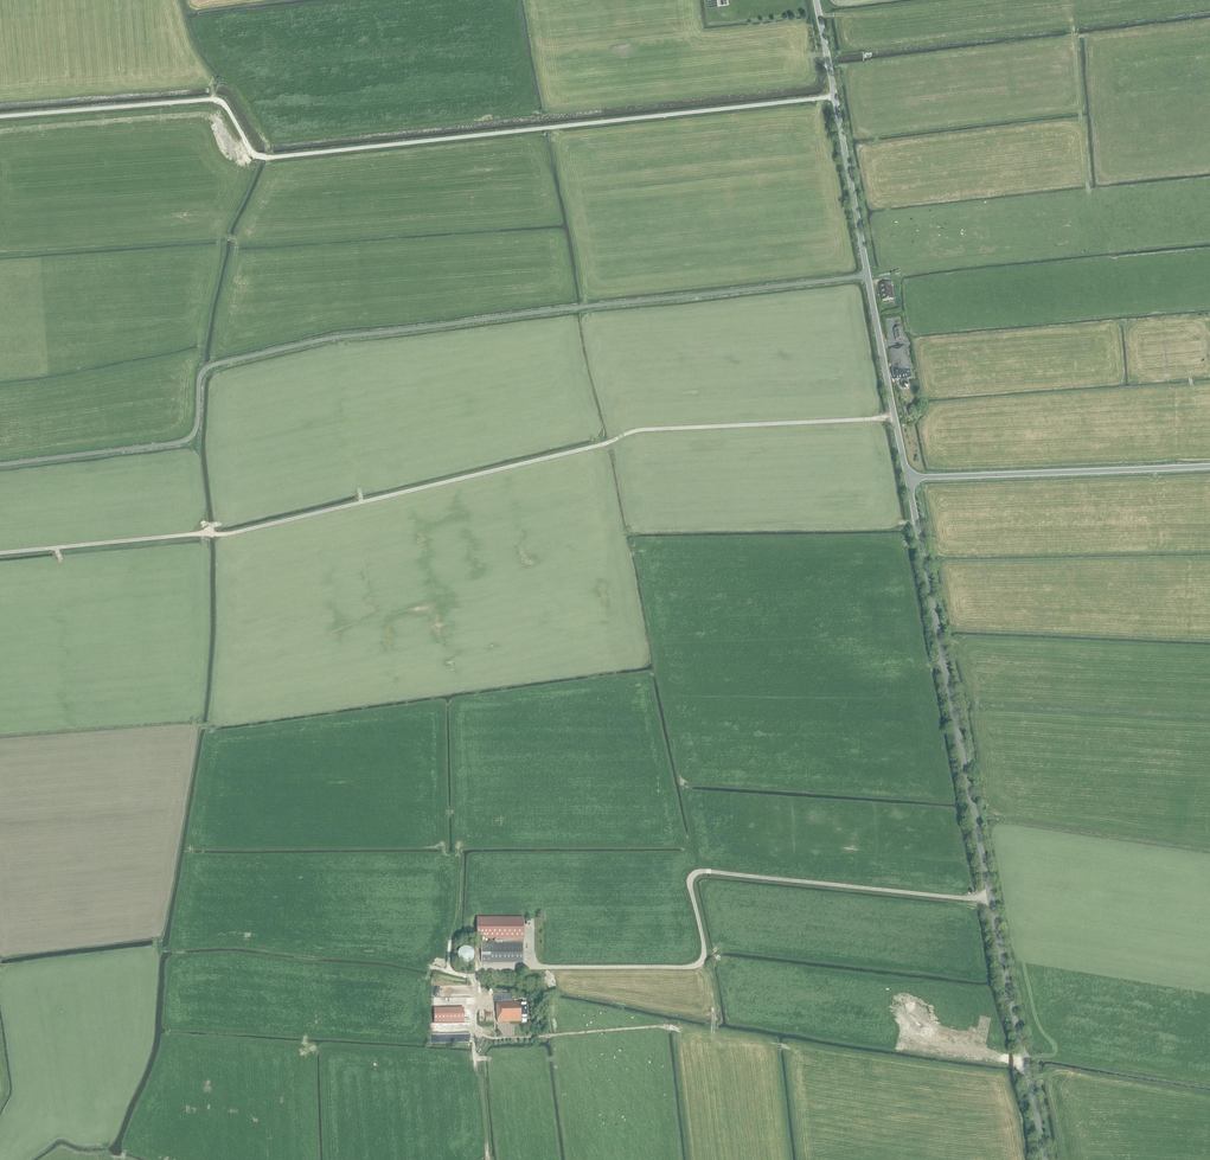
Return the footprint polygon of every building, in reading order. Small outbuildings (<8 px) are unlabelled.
[(900,274),(899,271),(894,272),(894,275),(889,275),(890,278),(890,281),(892,281),(891,278),(897,277),(898,279),(900,278),(899,274),(900,274)] [(893,299),(891,283),(879,285),(882,301),(893,299)] [(904,339),(902,328),(893,330),(896,340),(904,339)] [(911,370),(906,347),(904,347),(891,350),(888,350),(892,369),(894,381),(900,379),(901,384),(902,389),(908,388),(907,383),(906,379),(911,378),(910,371),(911,370)] [(481,963),(522,963),(522,943),(494,943),(494,939),(523,939),(523,918),(485,919),(485,939),(489,939),(489,943),(481,943),(481,963)] [(473,954),(473,953),(473,951),(472,950),(471,948),(469,947),(467,946),(465,946),(464,946),(462,947),(461,948),(460,950),(459,951),(459,953),(459,954),(460,956),(461,957),(463,959),(464,959),(466,960),(468,959),(469,959),(471,958),(472,956),(473,954)] [(520,1019),(527,1019),(526,1004),(520,1004),(520,1002),(508,1002),(496,1003),(497,1022),(520,1021),(520,1019)] [(434,1008),(434,1023),(464,1022),(463,1008),(434,1008)]
